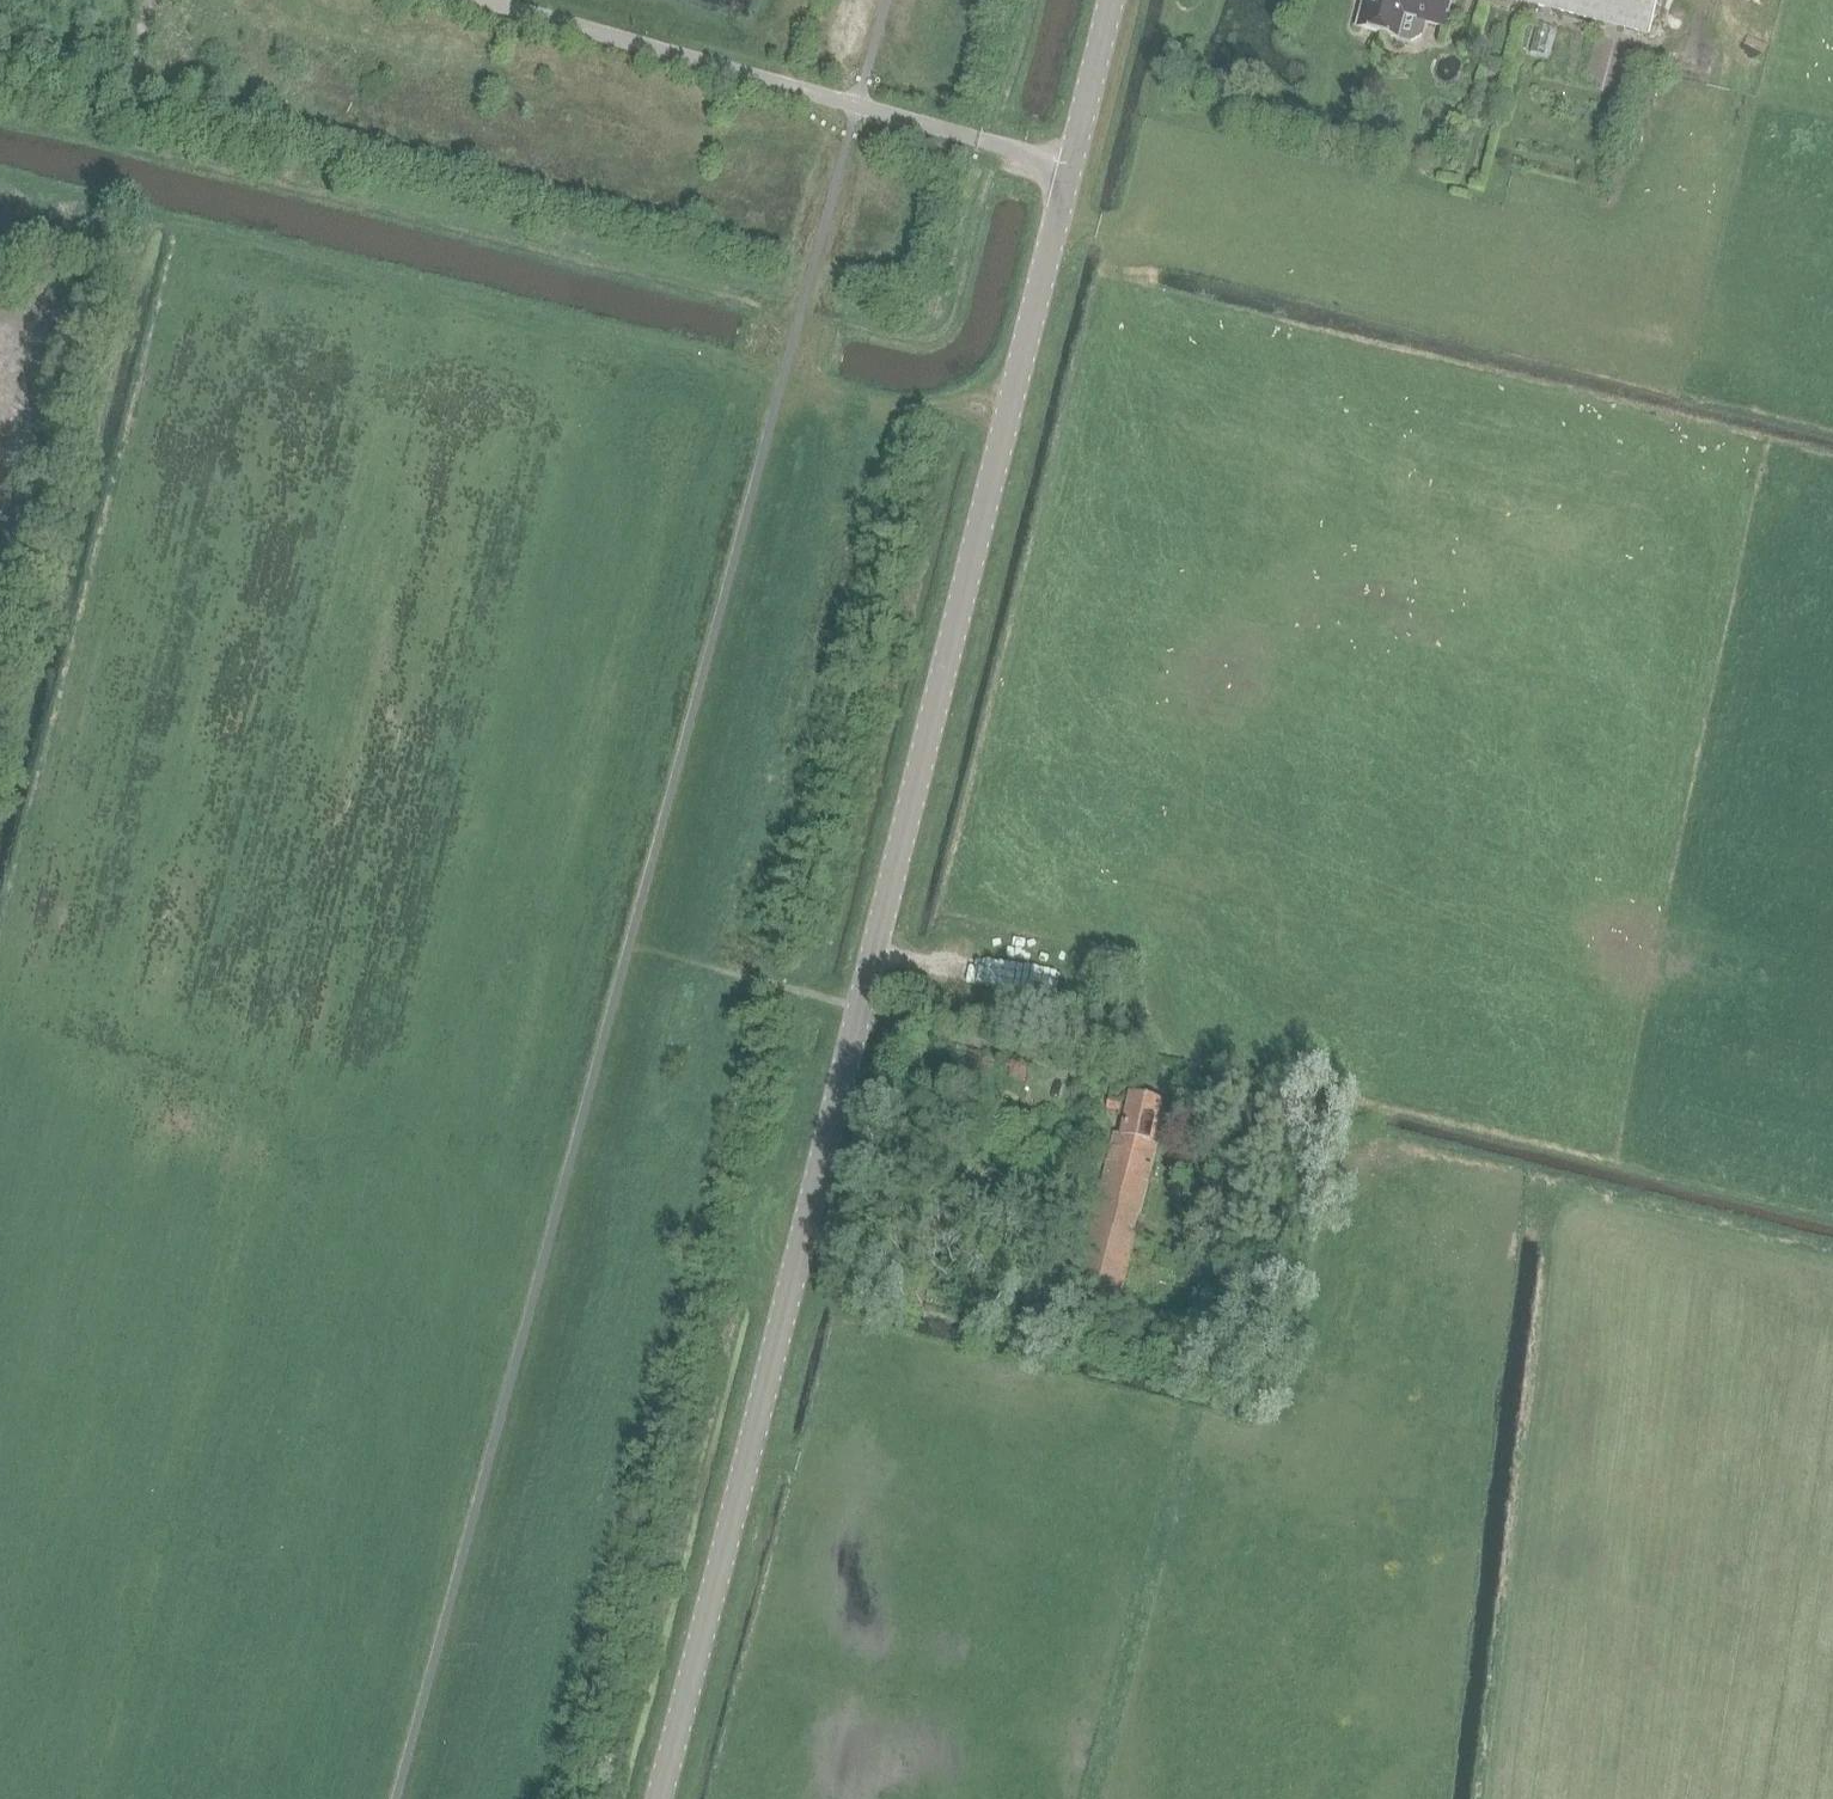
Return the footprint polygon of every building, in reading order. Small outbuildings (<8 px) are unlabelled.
[(1402,39),(1413,42),(1421,38),(1425,23),(1446,29),(1453,0),(1367,0),(1366,1),(1364,1),(1357,28),(1402,39)] [(1650,30),(1654,16),(1658,0),(1534,0),(1650,30)] [(1111,1333),(1156,1145),(1150,1144),(1159,1101),(1132,1095),(1122,1137),(1115,1135),(1069,1323),(1111,1333)] [(1106,1109),(1119,1112),(1121,1102),(1108,1099),(1106,1109)]
